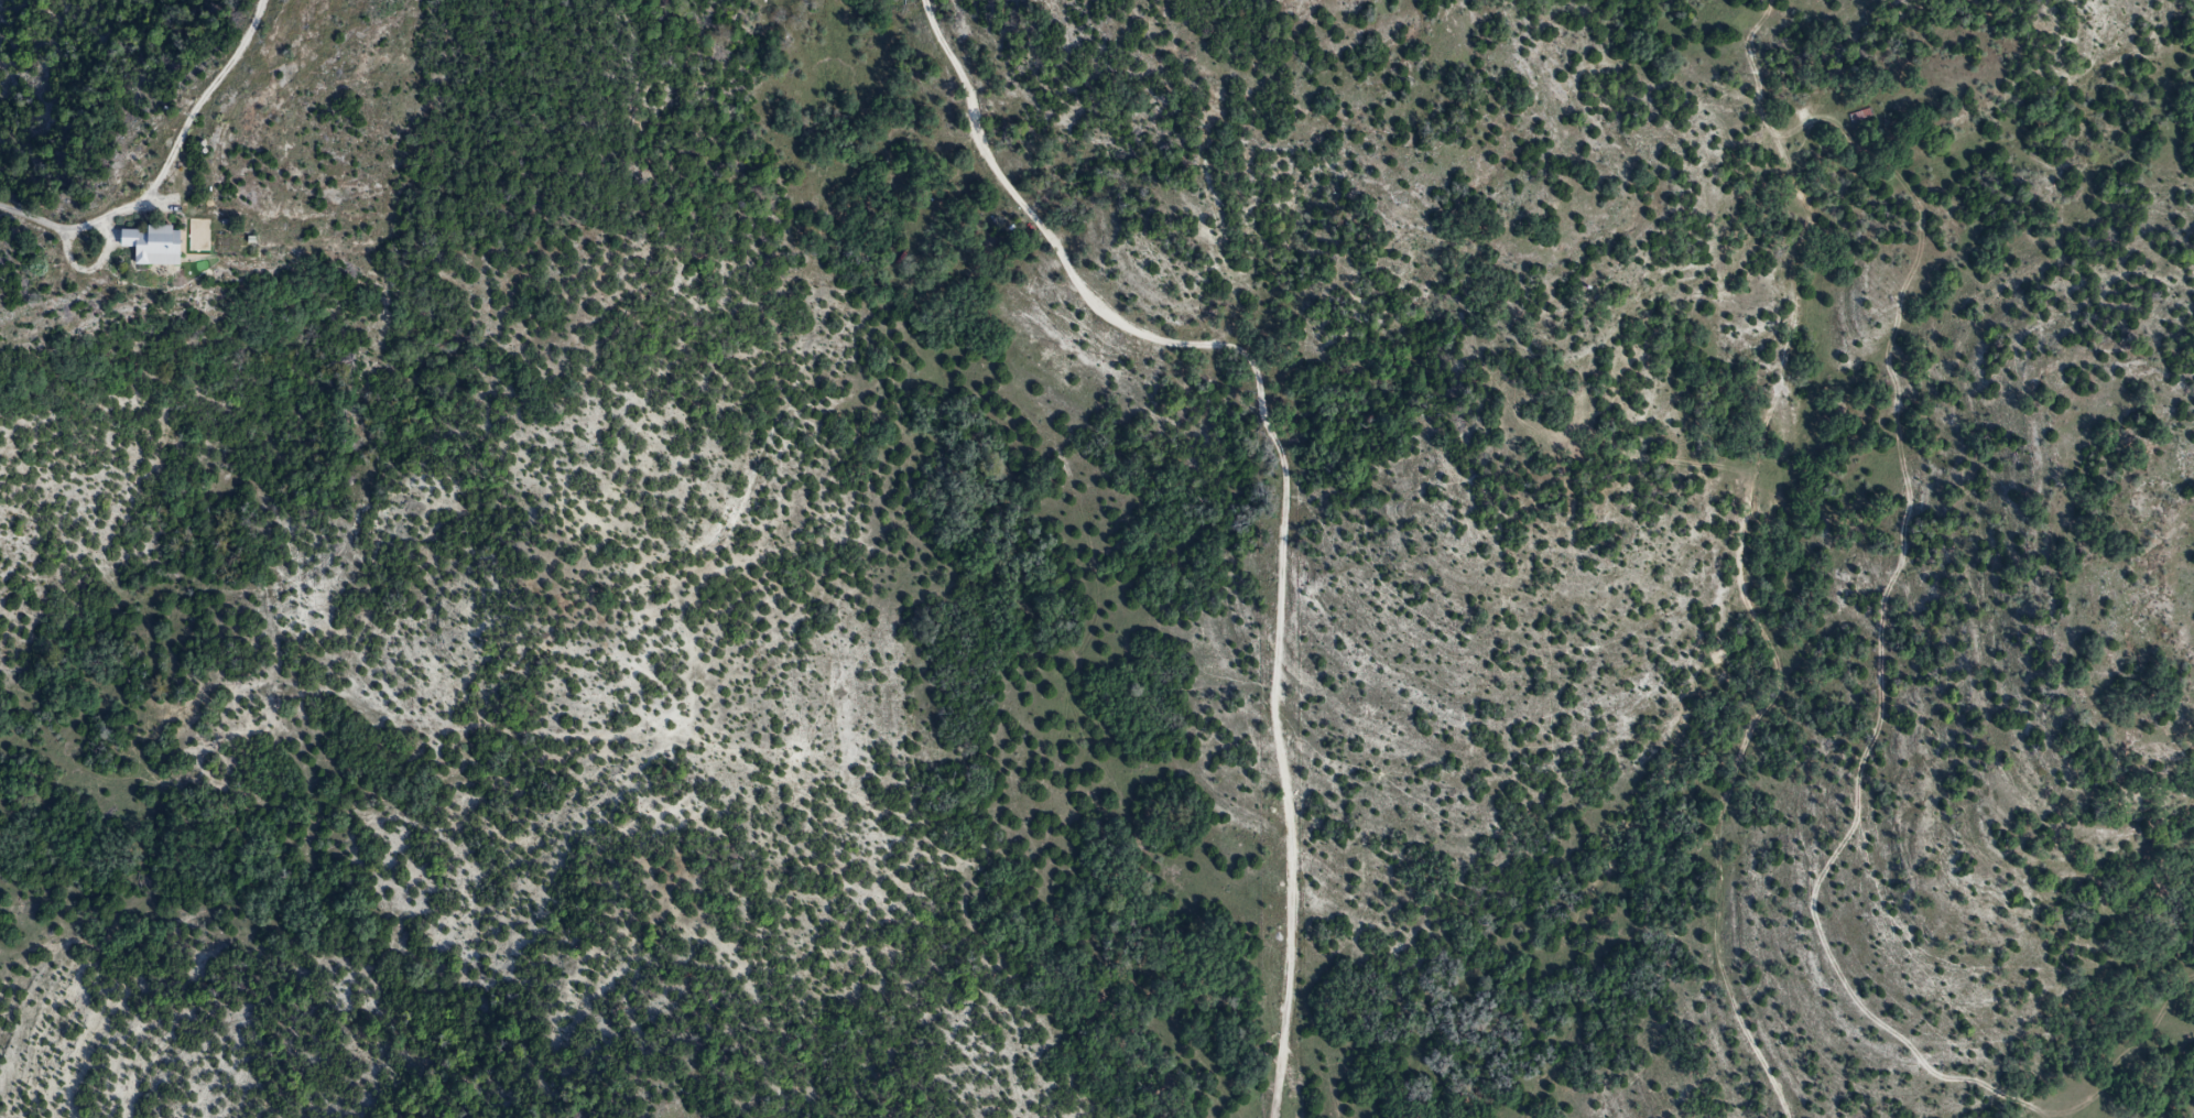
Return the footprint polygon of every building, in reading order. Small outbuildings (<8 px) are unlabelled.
[(179,268),(180,230),(121,230),(121,250),(135,250),(135,268),(179,268)]
